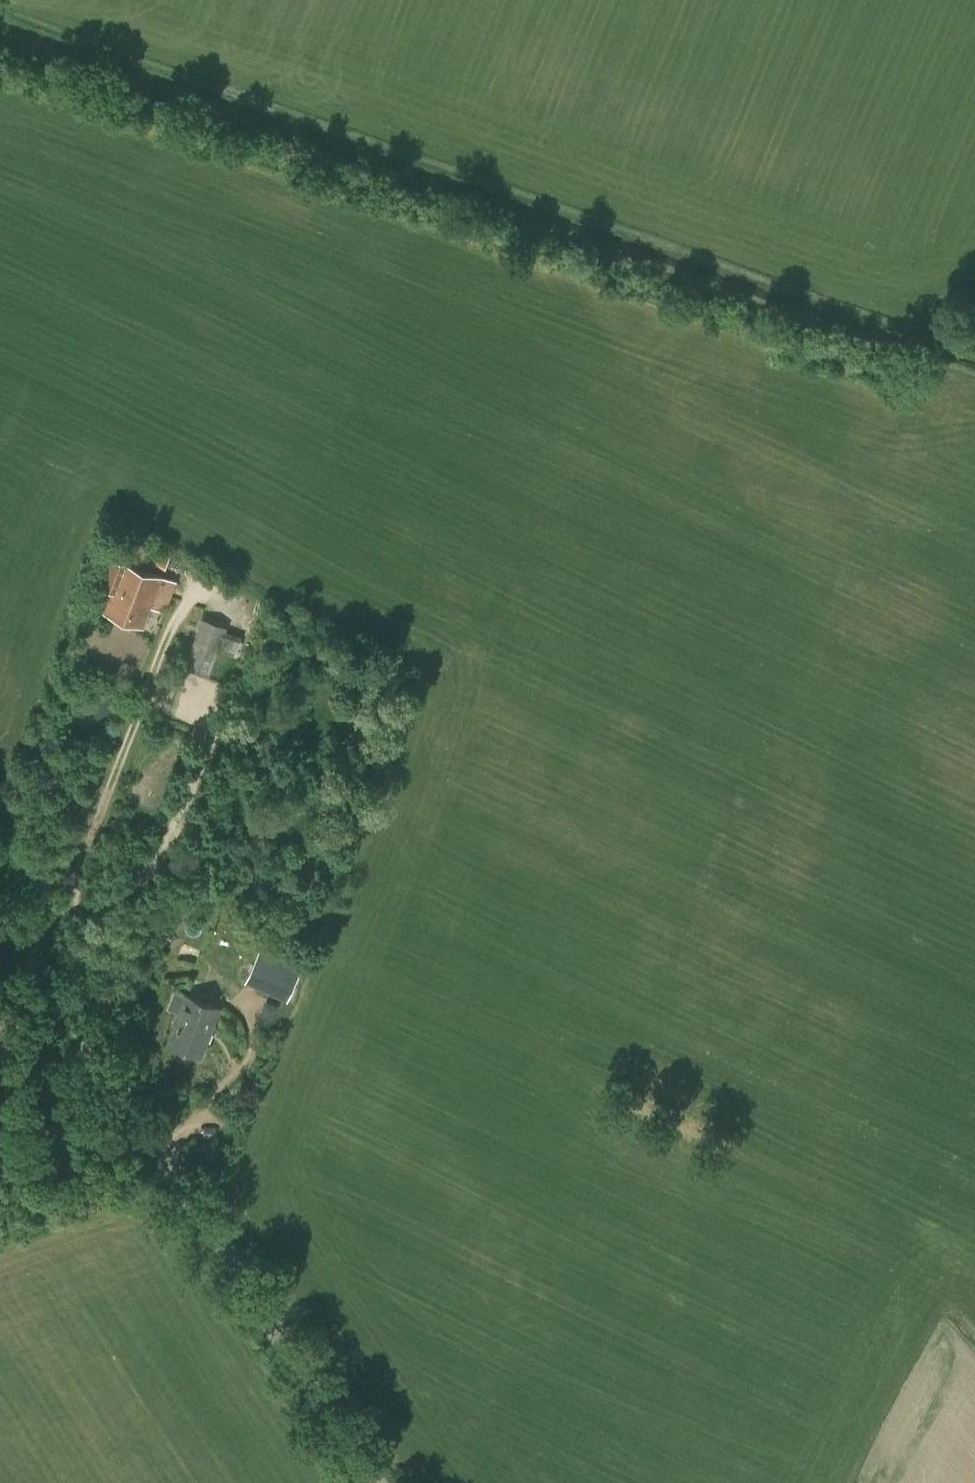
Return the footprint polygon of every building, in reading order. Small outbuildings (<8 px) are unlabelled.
[(98,585),(112,590),(123,562),(127,564),(128,561),(109,554),(98,585)] [(144,625),(162,577),(127,564),(123,562),(112,590),(104,610),(144,625)] [(227,627),(219,624),(202,618),(194,640),(185,665),(210,674),(227,627)] [(260,946),(244,982),(288,1001),(303,964),(260,946)] [(202,1056),(221,1007),(186,993),(167,1042),(202,1056)]
